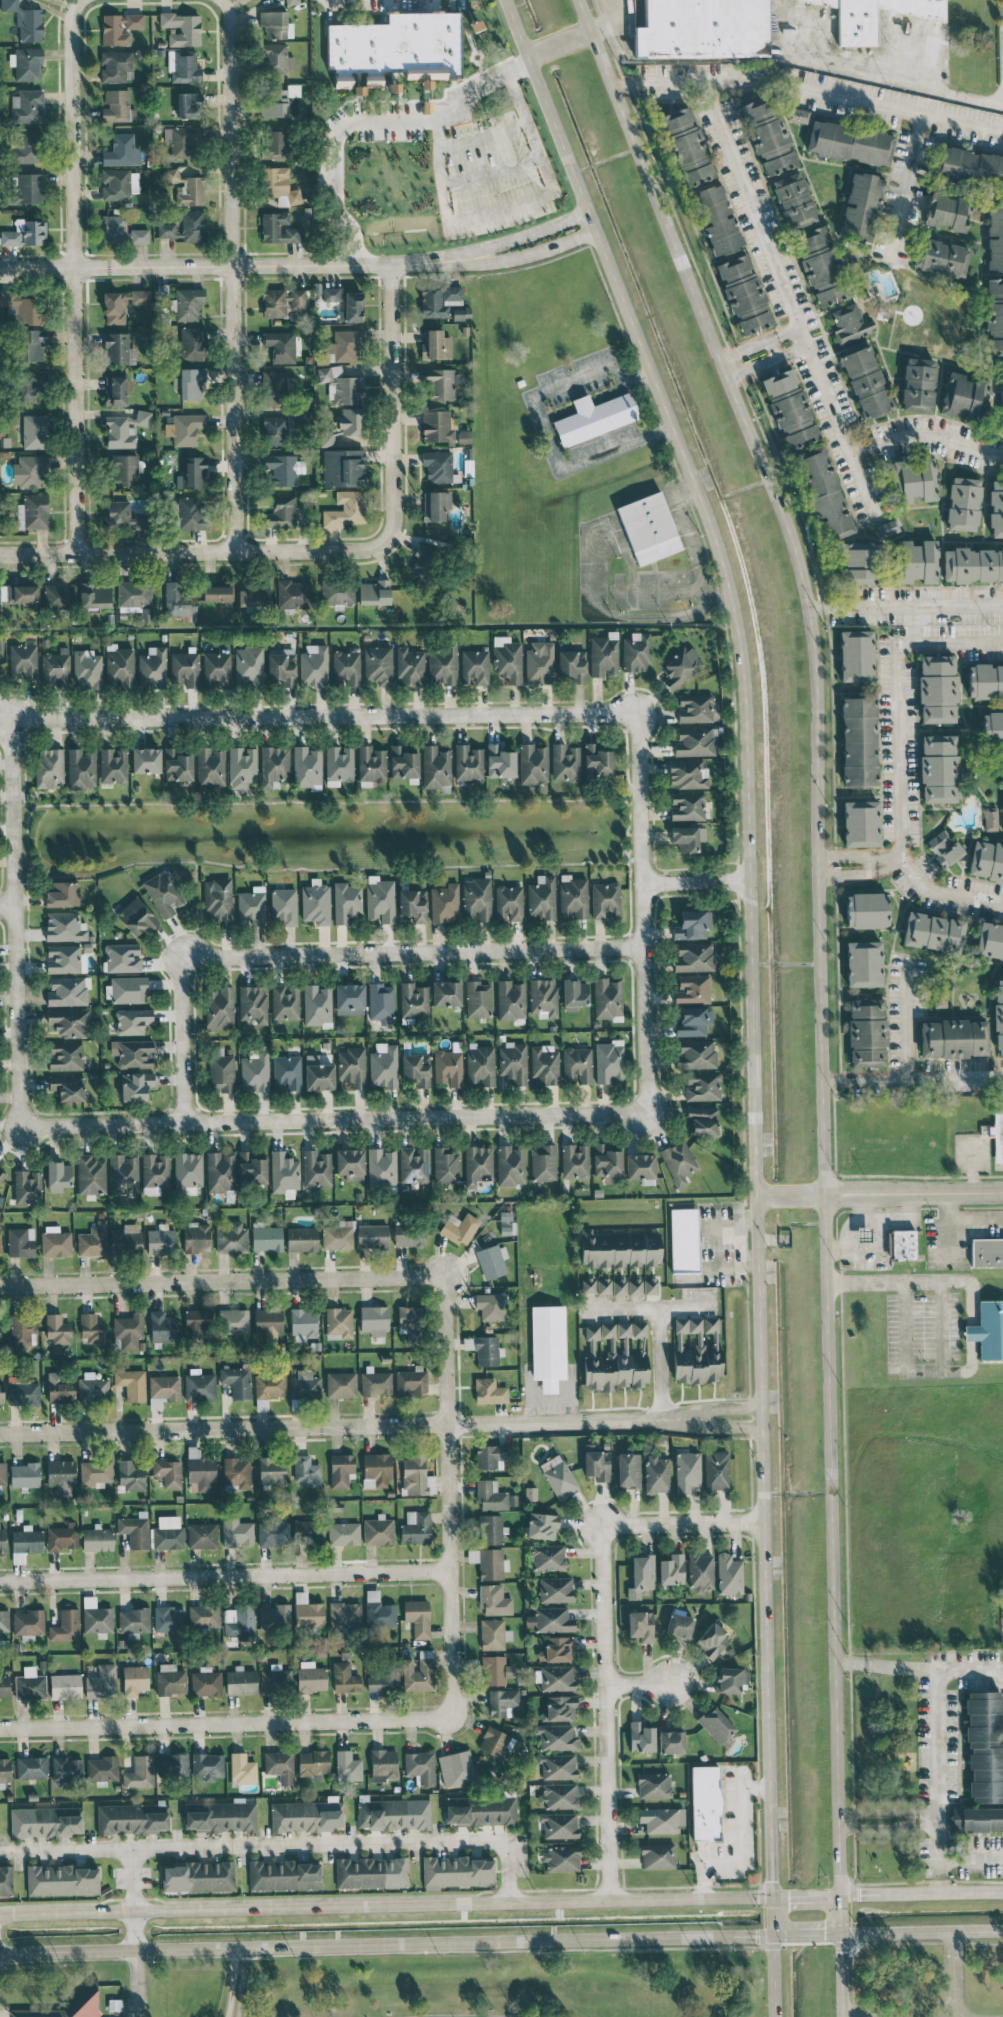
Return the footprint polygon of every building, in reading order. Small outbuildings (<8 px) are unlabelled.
[(17,11),(17,42),(42,42),(42,9),(17,8),(18,0),(1,0),(1,11),(17,11)] [(768,1),(837,0),(838,46),(876,46),(876,15),(945,15),(945,0),(644,0),(644,27),(634,27),(635,58),(768,57),(768,1)] [(286,11),(260,11),(260,38),(293,39),(293,23),(286,23),(286,11)] [(326,70),(404,70),(404,78),(460,78),(460,11),(386,12),(386,23),(326,23),(326,70)] [(130,45),(130,33),(121,33),(121,27),(144,27),(143,14),(102,15),(102,45),(130,45)] [(168,46),(200,45),(199,14),(159,15),(160,27),(179,26),(179,33),(168,34),(168,46)] [(469,22),(471,31),(481,28),(479,19),(469,22)] [(294,73),(294,56),(286,56),(287,44),(262,43),(261,73),(294,73)] [(15,81),(42,81),(41,48),(14,49),(15,81)] [(202,81),(201,67),(196,67),(196,50),(168,51),(169,82),(202,81)] [(132,71),(132,51),(100,52),(100,66),(100,83),(125,82),(125,71),(132,71)] [(288,117),(288,90),(261,89),(261,117),(288,117)] [(129,90),(105,90),(105,108),(102,108),(102,121),(136,121),(135,109),(129,109),(129,90)] [(12,91),(12,122),(44,122),(44,107),(43,108),(43,91),(12,91)] [(178,118),(202,117),(201,93),(177,93),(178,118)] [(766,177),(798,165),(780,116),(772,119),(764,98),(740,106),(766,177)] [(684,189),(716,177),(696,124),(695,124),(688,106),(658,117),(684,189)] [(809,111),(790,107),(787,120),(807,125),(809,111)] [(894,134),(811,120),(806,153),(888,167),(894,134)] [(267,159),(287,158),(286,126),(266,127),(267,159)] [(191,158),(191,140),(201,141),(201,128),(163,127),(162,143),(169,143),(168,158),(191,158)] [(40,164),(41,132),(15,131),(14,163),(40,164)] [(140,164),(140,141),(134,141),(134,133),(112,134),(112,151),(102,152),(102,165),(140,164)] [(940,143),(933,174),(1002,190),(1002,158),(940,143)] [(301,205),(300,189),(289,189),(288,167),(262,168),(263,197),(277,196),(277,205),(301,205)] [(165,184),(180,181),(177,168),(163,170),(165,184)] [(138,193),(138,170),(105,170),(105,186),(102,186),(103,200),(130,200),(130,193),(138,193)] [(771,181),(786,231),(816,222),(801,171),(771,181)] [(872,242),(882,177),(850,172),(840,237),(872,242)] [(17,173),(17,191),(12,191),(11,203),(43,203),(43,174),(17,173)] [(203,205),(204,177),(185,176),(185,186),(176,186),(176,205),(203,205)] [(740,249),(724,183),(694,190),(709,256),(740,249)] [(965,233),(970,201),(944,196),(945,193),(931,191),(928,208),(926,208),(923,223),(950,228),(950,230),(965,233)] [(987,203),(988,237),(987,237),(988,271),(1002,270),(1002,203),(987,203)] [(203,211),(182,211),(183,231),(176,232),(176,223),(157,224),(158,238),(182,238),(182,242),(204,242),(203,211)] [(260,213),(261,243),(303,242),(302,229),(280,229),(280,224),(289,224),(288,212),(260,213)] [(148,229),(126,229),(126,215),(102,216),(102,244),(148,243),(148,229)] [(45,245),(45,220),(15,220),(15,231),(1,230),(0,244),(45,245)] [(817,309),(847,298),(826,241),(829,240),(823,225),(795,235),(802,256),(799,257),(817,309)] [(970,248),(919,238),(913,269),(964,279),(970,248)] [(774,324),(755,270),(752,270),(746,253),(715,265),(740,336),(774,324)] [(984,279),(986,354),(1002,354),(1002,278),(984,279)] [(461,286),(443,286),(443,302),(462,302),(461,286)] [(340,288),(323,287),(323,301),(340,301),(340,288)] [(176,321),(200,321),(199,304),(204,304),(204,288),(175,289),(176,321)] [(442,305),(442,288),(421,289),(421,317),(448,317),(448,304),(442,305)] [(287,289),(261,289),(261,317),(288,317),(287,289)] [(291,310),(306,310),(305,289),(291,289),(291,310)] [(149,290),(130,290),(131,305),(150,304),(149,290)] [(18,297),(18,291),(0,291),(0,297),(0,306),(6,306),(6,313),(18,314),(18,324),(42,325),(43,298),(18,297)] [(126,292),(104,293),(105,324),(124,324),(124,306),(126,306),(126,292)] [(361,292),(344,292),(345,311),(338,311),(339,322),(362,321),(361,292)] [(830,311),(837,330),(833,331),(838,345),(876,331),(871,318),(863,321),(856,302),(830,311)] [(206,327),(180,327),(179,360),(205,361),(206,327)] [(42,361),(43,341),(46,342),(47,330),(23,329),(23,360),(42,361)] [(442,329),(424,330),(424,344),(420,344),(421,359),(451,358),(451,336),(442,336),(442,329)] [(328,362),(358,362),(358,344),(364,343),(363,330),(333,330),(333,343),(327,343),(328,362)] [(295,332),(263,332),(263,346),(271,346),(271,364),(296,363),(295,332)] [(896,407),(865,345),(836,359),(867,421),(896,407)] [(901,410),(931,413),(936,360),(905,357),(901,410)] [(334,404),(363,403),(363,376),(341,377),(341,366),(317,367),(318,384),(333,383),(334,404)] [(173,389),(180,389),(181,400),(202,399),(201,380),(205,380),(205,368),(180,369),(180,377),(172,377),(173,389)] [(760,379),(779,434),(782,433),(788,450),(819,439),(794,368),(760,379)] [(461,387),(460,369),(426,370),(427,400),(454,400),(453,388),(461,387)] [(294,377),(287,377),(287,371),(263,371),(264,404),(285,404),(285,396),(294,395),(294,377)] [(989,382),(964,378),(964,374),(947,371),(941,415),(956,417),(956,415),(983,419),(989,382)] [(43,372),(20,373),(21,403),(37,402),(36,386),(44,386),(43,372)] [(105,406),(126,406),(126,376),(105,376),(105,406)] [(575,413),(552,421),(561,446),(639,420),(630,392),(592,405),(588,394),(571,400),(575,413)] [(136,448),(136,425),(151,425),(150,410),(136,411),(136,416),(105,416),(106,448),(136,448)] [(264,445),(286,445),(286,423),(311,423),(311,410),(294,410),(294,417),(264,417),(264,445)] [(449,411),(424,410),(423,442),(454,442),(454,429),(449,429),(449,411)] [(174,446),(197,446),(196,428),(205,428),(205,414),(173,415),(173,424),(164,424),(164,436),(173,436),(174,446)] [(47,415),(22,415),(23,449),(48,448),(47,415)] [(458,443),(470,442),(469,430),(458,431),(458,443)] [(854,532),(824,444),(795,454),(825,542),(854,532)] [(323,450),(323,487),(365,486),(364,449),(323,450)] [(451,451),(422,452),(422,465),(427,465),(428,483),(452,483),(451,451)] [(136,454),(112,455),(113,486),(138,485),(136,454)] [(45,456),(18,455),(18,487),(45,488),(45,456)] [(264,455),(264,472),(269,472),(269,486),(296,486),(296,473),(305,473),(305,461),(296,461),(296,455),(264,455)] [(181,457),(182,489),(205,488),(204,457),(181,457)] [(936,499),(934,458),(893,460),(895,503),(913,502),(913,501),(936,499)] [(977,531),(980,479),(950,477),(946,529),(977,531)] [(990,482),(990,537),(1002,537),(1002,482),(990,482)] [(322,527),(343,527),(343,523),(364,523),(364,490),(336,491),(336,503),(342,503),(342,510),(322,510),(322,527)] [(682,550),(661,491),(616,506),(636,566),(682,550)] [(423,492),(423,521),(444,521),(444,509),(451,509),(451,492),(423,492)] [(48,494),(23,494),(23,504),(17,504),(17,529),(49,528),(48,494)] [(296,496),(273,495),(272,514),(264,513),(264,526),(296,527),(296,496)] [(204,530),(205,498),(179,498),(179,529),(204,530)] [(130,501),(105,501),(105,528),(149,529),(149,516),(130,515),(130,501)] [(876,524),(879,537),(900,532),(896,519),(876,524)] [(937,540),(921,540),(921,545),(910,545),(910,540),(895,540),(896,584),(911,584),(911,579),(921,579),(921,583),(937,583),(937,540)] [(840,584),(874,585),(874,542),(844,542),(844,569),(840,569),(840,584)] [(439,552),(419,544),(414,556),(416,556),(409,575),(428,582),(439,552)] [(952,548),(952,550),(943,550),(943,581),(1002,582),(1002,549),(952,548)] [(355,603),(354,579),(320,580),(320,604),(355,603)] [(310,580),(276,581),(277,608),(310,607),(310,580)] [(179,581),(165,581),(164,615),(196,615),(196,595),(178,595),(179,581)] [(203,602),(232,601),(232,581),(216,581),(216,586),(203,586),(203,602)] [(359,605),(390,604),(390,581),(359,581),(359,605)] [(141,612),(141,623),(152,623),(152,582),(118,582),(118,611),(141,612)] [(238,606),(269,607),(269,583),(238,582),(238,606)] [(75,584),(44,583),(44,608),(74,608),(75,584)] [(111,583),(80,583),(80,607),(111,608),(111,583)] [(0,585),(0,587),(0,602),(38,602),(38,585),(0,585)] [(841,682),(874,681),(872,630),(839,631),(841,682)] [(618,674),(617,631),(607,631),(607,636),(589,637),(590,677),(606,677),(606,674),(618,674)] [(649,632),(631,633),(631,639),(622,639),(622,671),(649,671),(649,632)] [(521,642),(509,642),(509,637),(493,636),(493,670),(499,670),(498,677),(508,677),(507,685),(521,685),(521,642)] [(525,650),(525,684),(553,683),(553,641),(542,641),(542,649),(525,650)] [(457,684),(456,643),(441,644),(441,648),(428,648),(429,685),(457,684)] [(36,679),(37,644),(10,644),(9,678),(36,679)] [(327,644),(305,644),(305,652),(299,652),(300,686),(328,686),(327,644)] [(663,680),(671,692),(706,668),(690,644),(662,663),(670,675),(663,680)] [(165,646),(148,647),(148,654),(138,654),(139,688),(166,687),(165,646)] [(364,681),(377,681),(377,686),(393,686),(391,646),(363,647),(364,681)] [(424,685),(424,651),(407,651),(407,646),(396,646),(396,685),(424,685)] [(59,647),(59,654),(42,654),(41,683),(56,683),(56,689),(68,689),(69,647),(59,647)] [(264,687),(262,647),(234,647),(235,688),(264,687)] [(295,688),(295,649),(267,649),(267,688),(295,688)] [(73,650),(74,689),(102,688),(101,654),(93,655),(93,650),(73,650)] [(462,685),(489,684),(488,650),(461,650),(462,685)] [(558,650),(557,682),(586,682),(586,651),(558,650)] [(360,686),(359,651),(332,652),(333,687),(360,686)] [(198,653),(170,652),(170,686),(198,686),(198,653)] [(203,687),(230,687),(230,653),(203,653),(203,687)] [(956,722),(955,655),(919,655),(920,723),(956,722)] [(989,666),(989,664),(968,664),(968,698),(1002,698),(1002,666),(989,666)] [(712,722),(712,694),(678,695),(678,723),(712,722)] [(877,786),(876,697),(842,697),(843,786),(877,786)] [(983,712),(984,746),(1002,746),(1002,712),(983,712)] [(674,756),(716,755),(715,727),(676,728),(676,741),(674,741),(674,756)] [(955,735),(921,736),(922,754),(956,754),(955,735)] [(533,743),(519,744),(520,785),(548,784),(547,747),(533,747),(533,743)] [(612,775),(612,751),(596,751),(596,743),(584,743),(585,776),(612,775)] [(482,748),(468,748),(468,744),(454,744),(455,780),(483,780),(482,748)] [(515,751),(499,751),(499,744),(487,744),(487,777),(515,777),(515,751)] [(552,781),(580,781),(579,747),(566,747),(566,744),(552,744),(552,781)] [(371,745),(358,745),(358,787),(372,786),(372,780),(386,780),(386,750),(371,750),(371,745)] [(391,778),(419,777),(418,752),(403,752),(403,745),(390,745),(391,778)] [(422,745),(423,787),(451,787),(450,750),(436,750),(436,745),(422,745)] [(308,746),(294,746),(295,787),(310,787),(311,791),(322,791),(321,749),(308,749),(308,746)] [(352,746),(325,747),(326,787),(339,786),(339,781),(353,781),(352,746)] [(211,750),(211,747),(196,747),(197,789),(225,789),(224,750),(211,750)] [(256,747),(229,748),(229,789),(247,789),(247,782),(256,782),(256,747)] [(262,789),(279,788),(279,781),(289,781),(289,747),(261,747),(262,789)] [(83,748),(67,749),(68,788),(96,788),(95,751),(83,751),(83,748)] [(100,748),(100,783),(127,783),(127,749),(114,749),(100,748)] [(160,773),(160,748),(131,748),(132,773),(160,773)] [(37,788),(56,788),(56,783),(63,782),(63,749),(36,749),(37,788)] [(192,781),(192,750),(164,750),(164,780),(192,781)] [(959,802),(957,754),(919,756),(921,803),(959,802)] [(669,761),(669,788),(707,787),(706,760),(669,761)] [(704,820),(705,793),(671,792),(671,820),(704,820)] [(878,800),(842,801),(843,847),(879,846),(878,800)] [(984,831),(997,831),(998,808),(984,807),(984,831)] [(697,852),(698,841),(705,841),(705,827),(670,827),(670,843),(678,843),(678,852),(697,852)] [(925,842),(944,868),(964,853),(945,828),(925,842)] [(973,840),(968,876),(1002,881),(1002,845),(973,840)] [(142,883),(163,920),(176,913),(173,908),(185,900),(167,869),(142,883)] [(393,880),(377,880),(377,875),(365,876),(366,919),(379,919),(379,923),(394,923),(393,880)] [(528,919),(555,918),(554,875),(537,875),(537,883),(527,884),(528,919)] [(491,920),(490,878),(462,879),(463,920),(491,920)] [(559,879),(560,917),(587,917),(587,878),(559,879)] [(45,907),(79,906),(78,882),(52,882),(52,891),(45,891),(45,907)] [(334,925),(348,924),(348,915),(361,914),(361,886),(346,886),(345,882),(333,882),(334,925)] [(457,882),(446,883),(446,887),(430,888),(431,922),(458,921),(457,882)] [(592,919),(620,918),(619,883),(592,883),(592,919)] [(301,920),(315,920),(315,926),(330,925),(329,885),(300,886),(301,920)] [(496,921),(522,920),(522,885),(495,886),(496,921)] [(237,926),(264,926),(265,886),(252,886),(252,892),(237,892),(237,926)] [(296,889),(273,888),(272,926),(295,926),(296,889)] [(398,916),(410,916),(410,922),(426,922),(426,890),(398,889),(398,916)] [(888,927),(887,893),(845,894),(846,928),(888,927)] [(146,933),(159,923),(137,896),(115,913),(134,937),(143,929),(146,933)] [(673,939),(706,939),(706,929),(711,929),(711,911),(680,911),(680,926),(673,925),(673,939)] [(46,913),(46,941),(87,940),(87,922),(79,922),(79,912),(46,913)] [(902,945),(960,953),(965,920),(948,918),(907,912),(902,945)] [(1002,959),(1002,925),(980,922),(975,955),(1002,959)] [(881,941),(846,942),(847,987),(882,986),(881,941)] [(106,972),(141,971),(140,943),(105,944),(106,972)] [(675,944),(675,957),(673,957),(674,972),(713,970),(712,943),(675,944)] [(80,945),(46,945),(47,973),(86,972),(86,953),(80,953),(80,945)] [(709,975),(678,976),(679,990),(675,990),(675,1003),(709,1002),(709,975)] [(111,1003),(144,1003),(144,992),(148,992),(148,976),(111,977),(111,1003)] [(89,1005),(88,977),(48,978),(48,991),(46,991),(47,1006),(89,1005)] [(622,1019),(622,980),(607,980),(607,977),(594,977),(594,1019),(622,1019)] [(556,979),(529,980),(530,1017),(557,1017),(556,979)] [(579,1011),(579,1004),(588,1004),(587,979),(562,980),(563,1012),(579,1011)] [(995,979),(996,1004),(994,1004),(994,1055),(1002,1055),(1002,979),(995,979)] [(525,1019),(525,983),(511,984),(511,980),(497,980),(498,1019),(525,1019)] [(460,981),(432,982),(432,1007),(461,1006),(460,981)] [(428,987),(413,987),(413,982),(400,982),(401,1016),(428,1016),(428,987)] [(466,1017),(491,1017),(491,982),(466,982),(466,1017)] [(331,1024),(331,987),(317,988),(317,984),(303,985),(304,1024),(331,1024)] [(336,1015),(364,1014),(363,984),(335,985),(336,1015)] [(380,1025),(393,1025),(394,985),(369,984),(368,1019),(380,1019),(380,1025)] [(272,1020),(299,1019),(298,985),(271,985),(272,1020)] [(233,986),(218,987),(219,991),(206,991),(207,1028),(233,1028),(233,986)] [(267,1023),(267,993),(263,993),(263,986),(238,987),(239,1024),(267,1023)] [(947,1007),(946,988),(934,989),(934,1007),(947,1007)] [(885,999),(849,999),(850,1020),(847,1020),(847,1047),(850,1047),(850,1067),(885,1066),(885,999)] [(712,1024),(712,1008),(680,1007),(680,1022),(675,1022),(675,1036),(705,1036),(706,1024),(712,1024)] [(47,1010),(47,1024),(56,1024),(57,1038),(90,1037),(89,1009),(47,1010)] [(144,1035),(144,1023),(153,1023),(153,1010),(116,1009),(115,1018),(118,1018),(117,1034),(144,1035)] [(920,1021),(920,1058),(988,1056),(987,1020),(920,1021)] [(110,1041),(110,1055),(118,1055),(118,1068),(154,1067),(153,1040),(110,1041)] [(676,1069),(715,1068),(714,1040),(678,1041),(678,1054),(676,1054),(676,1069)] [(596,1084),(612,1084),(612,1079),(623,1079),(623,1041),(595,1041),(596,1084)] [(82,1042),(49,1043),(49,1070),(83,1070),(82,1042)] [(397,1043),(375,1043),(375,1052),(369,1052),(370,1088),(397,1087),(397,1043)] [(498,1077),(515,1077),(514,1086),(526,1086),(527,1043),(499,1043),(498,1077)] [(240,1058),(241,1092),(269,1091),(268,1046),(257,1046),(258,1057),(240,1058)] [(493,1046),(466,1046),(467,1087),(494,1086),(493,1046)] [(558,1046),(531,1047),(531,1078),(535,1078),(535,1086),(559,1085),(558,1046)] [(234,1092),(234,1055),(223,1055),(223,1047),(215,1047),(215,1056),(209,1056),(210,1093),(234,1092)] [(351,1089),(365,1089),(365,1047),(344,1047),(345,1051),(337,1051),(337,1081),(351,1081),(351,1089)] [(592,1082),(591,1047),(563,1048),(564,1083),(592,1082)] [(461,1051),(434,1051),(435,1083),(449,1083),(449,1087),(462,1087),(461,1051)] [(333,1090),(333,1064),(319,1064),(319,1054),(305,1055),(305,1090),(333,1090)] [(417,1088),(430,1088),(429,1054),(401,1055),(402,1081),(416,1081),(417,1088)] [(301,1090),(300,1055),(273,1056),(274,1091),(301,1090)] [(122,1102),(147,1101),(146,1088),(155,1088),(154,1072),(121,1074),(122,1102)] [(720,1101),(721,1073),(685,1073),(684,1085),(685,1085),(685,1100),(720,1101)] [(48,1076),(48,1092),(58,1092),(59,1101),(83,1101),(83,1075),(48,1076)] [(994,1162),(1002,1162),(1002,1101),(994,1101),(994,1126),(986,1126),(986,1135),(993,1135),(994,1162)] [(691,1135),(716,1135),(717,1108),(687,1107),(687,1123),(692,1123),(691,1135)] [(698,1168),(683,1139),(659,1151),(678,1189),(688,1183),(684,1176),(698,1168)] [(621,1150),(605,1151),(605,1143),(593,1143),(594,1177),(604,1176),(604,1183),(614,1183),(614,1175),(622,1175),(621,1150)] [(555,1144),(540,1144),(540,1148),(531,1148),(531,1181),(556,1181),(555,1144)] [(589,1178),(588,1144),(561,1145),(562,1179),(589,1178)] [(525,1185),(524,1148),(510,1148),(510,1145),(497,1145),(498,1185),(525,1185)] [(465,1188),(476,1188),(476,1180),(493,1180),(492,1146),(464,1147),(465,1188)] [(399,1182),(427,1183),(428,1148),(400,1147),(399,1182)] [(459,1153),(451,1153),(451,1147),(434,1147),(433,1183),(459,1183),(459,1153)] [(382,1148),(368,1148),(368,1187),(396,1187),(396,1151),(382,1151),(382,1148)] [(331,1186),(330,1153),(317,1154),(317,1149),(303,1150),(303,1187),(331,1186)] [(363,1180),(364,1150),(336,1149),(335,1174),(345,1175),(345,1180),(363,1180)] [(272,1193),(284,1193),(284,1188),(299,1188),(299,1159),(285,1159),(285,1150),(271,1150),(272,1193)] [(266,1158),(251,1159),(250,1151),(238,1151),(239,1183),(267,1183),(266,1158)] [(206,1152),(207,1192),(235,1191),(234,1155),(220,1156),(220,1152),(206,1152)] [(105,1159),(92,1159),(92,1153),(77,1154),(78,1195),(106,1194),(105,1159)] [(169,1187),(169,1153),(142,1154),(142,1187),(169,1187)] [(202,1153),(174,1153),(175,1193),(187,1193),(187,1186),(202,1186),(202,1153)] [(138,1192),(138,1157),(124,1157),(124,1154),(109,1154),(110,1193),(138,1192)] [(655,1184),(654,1154),(625,1155),(626,1179),(643,1179),(643,1185),(655,1184)] [(72,1163),(47,1162),(47,1192),(62,1193),(62,1186),(71,1186),(72,1163)] [(15,1171),(14,1203),(41,1204),(42,1171),(15,1171)] [(698,1208),(670,1209),(671,1273),(699,1272),(698,1208)] [(461,1220),(449,1213),(438,1232),(464,1247),(481,1220),(466,1212),(461,1220)] [(246,1251),(246,1221),(230,1221),(230,1227),(216,1228),(216,1251),(246,1251)] [(107,1222),(90,1222),(90,1233),(77,1233),(77,1256),(107,1256),(107,1222)] [(184,1253),(209,1253),(209,1222),(184,1223),(184,1253)] [(175,1229),(168,1230),(168,1224),(158,1224),(158,1230),(147,1230),(147,1254),(175,1254),(175,1229)] [(388,1224),(357,1225),(357,1247),(388,1247),(388,1224)] [(424,1245),(423,1224),(393,1225),(394,1246),(424,1245)] [(72,1256),(71,1231),(59,1232),(59,1226),(42,1226),(42,1256),(72,1256)] [(282,1251),(282,1227),(252,1227),(251,1250),(282,1251)] [(317,1227),(286,1228),(287,1251),(318,1251),(317,1227)] [(871,1227),(857,1227),(856,1242),(870,1242),(871,1227)] [(8,1257),(34,1256),(34,1228),(7,1228),(8,1257)] [(582,1267),(661,1266),(660,1233),(592,1234),(592,1228),(581,1228),(582,1267)] [(111,1254),(141,1253),(141,1230),(110,1231),(111,1254)] [(916,1260),(915,1230),(888,1230),(888,1260),(916,1260)] [(971,1239),(971,1267),(1002,1266),(1002,1238),(971,1239)] [(507,1273),(503,1259),(508,1257),(503,1242),(475,1252),(484,1280),(507,1273)] [(611,1293),(611,1278),(581,1279),(581,1294),(611,1293)] [(628,1295),(642,1294),(642,1278),(628,1279),(628,1295)] [(658,1295),(658,1278),(644,1278),(644,1294),(658,1295)] [(613,1279),(613,1295),(626,1295),(626,1279),(613,1279)] [(475,1294),(475,1308),(479,1308),(480,1321),(503,1320),(502,1294),(475,1294)] [(979,1301),(979,1325),(964,1325),(964,1341),(979,1340),(979,1360),(1002,1360),(1002,1301),(979,1301)] [(388,1306),(360,1306),(360,1331),(371,1331),(371,1337),(388,1336),(388,1306)] [(398,1327),(407,1327),(407,1343),(420,1343),(420,1306),(398,1306),(398,1327)] [(564,1306),(531,1306),(532,1379),(541,1379),(541,1393),(557,1393),(557,1379),(565,1379),(564,1306)] [(292,1342),(304,1341),(304,1338),(317,1337),(316,1308),(291,1309),(292,1342)] [(352,1339),(352,1308),(326,1308),(326,1339),(338,1339),(352,1339)] [(219,1334),(249,1333),(248,1309),(218,1310),(219,1334)] [(283,1333),(282,1309),(254,1310),(255,1334),(264,1333),(265,1341),(276,1341),(276,1333),(283,1333)] [(164,1310),(150,1311),(150,1342),(175,1342),(175,1317),(164,1317),(164,1310)] [(185,1335),(210,1336),(211,1310),(185,1310),(185,1335)] [(113,1318),(113,1341),(119,1341),(119,1351),(144,1351),(144,1340),(143,1340),(143,1312),(132,1312),(132,1318),(113,1318)] [(71,1323),(61,1323),(61,1313),(47,1313),(48,1344),(71,1344),(71,1323)] [(96,1313),(80,1313),(81,1337),(87,1337),(87,1343),(105,1342),(105,1322),(96,1322),(96,1313)] [(34,1334),(35,1319),(23,1318),(23,1315),(9,1314),(8,1345),(33,1346),(33,1334),(34,1334)] [(673,1318),(675,1383),(720,1382),(720,1348),(718,1348),(717,1317),(673,1318)] [(646,1322),(616,1322),(616,1337),(647,1337),(646,1322)] [(615,1355),(615,1323),(601,1323),(601,1338),(608,1338),(608,1357),(594,1357),(594,1340),(599,1340),(599,1326),(579,1326),(578,1363),(583,1363),(583,1389),(613,1389),(613,1386),(630,1387),(630,1388),(647,1388),(647,1355),(615,1355)] [(476,1366),(499,1365),(498,1356),(504,1356),(503,1347),(498,1347),(498,1336),(475,1336),(476,1366)] [(395,1371),(396,1395),(427,1395),(426,1367),(414,1367),(414,1371),(395,1371)] [(186,1401),(215,1400),(215,1373),(200,1374),(200,1368),(185,1369),(186,1401)] [(219,1383),(231,1383),(231,1399),(250,1399),(250,1368),(219,1368),(219,1383)] [(312,1370),(296,1369),(296,1377),(290,1377),(289,1398),(321,1399),(321,1377),(312,1376),(312,1370)] [(144,1370),(113,1370),(113,1386),(125,1386),(125,1402),(145,1401),(144,1370)] [(78,1379),(78,1402),(109,1401),(109,1378),(94,1379),(94,1371),(83,1372),(83,1379),(78,1379)] [(286,1397),(285,1372),(254,1373),(254,1398),(286,1397)] [(356,1372),(327,1373),(327,1397),(356,1397),(356,1372)] [(391,1395),(391,1372),(360,1373),(361,1396),(391,1395)] [(179,1375),(149,1376),(149,1410),(162,1409),(161,1401),(180,1400),(179,1375)] [(474,1378),(475,1403),(508,1402),(507,1386),(495,1387),(495,1377),(474,1378)] [(75,1382),(48,1381),(48,1402),(74,1402),(75,1382)] [(40,1404),(39,1382),(8,1383),(8,1405),(40,1404)] [(476,1445),(476,1469),(503,1468),(502,1460),(511,1460),(510,1444),(476,1445)] [(704,1451),(704,1491),(729,1491),(729,1451),(704,1451)] [(699,1452),(675,1453),(676,1494),(689,1494),(689,1485),(700,1485),(699,1452)] [(391,1478),(391,1453),(362,1453),(363,1488),(387,1488),(387,1478),(391,1478)] [(435,1494),(436,1476),(425,1475),(426,1454),(403,1453),(403,1494),(435,1494)] [(579,1488),(558,1453),(538,1466),(559,1501),(579,1488)] [(617,1487),(639,1487),(640,1454),(617,1453),(617,1487)] [(330,1455),(330,1489),(348,1489),(348,1478),(355,1478),(354,1454),(330,1455)] [(668,1458),(656,1459),(656,1454),(645,1454),(646,1493),(669,1492),(668,1458)] [(321,1464),(310,1464),(310,1455),(293,1455),(293,1485),(320,1486),(321,1464)] [(223,1485),(237,1485),(237,1489),(250,1489),(251,1458),(223,1457),(223,1485)] [(285,1485),(285,1457),(259,1457),(258,1484),(285,1485)] [(135,1459),(118,1460),(118,1484),(124,1484),(124,1491),(144,1490),(144,1467),(135,1468),(135,1459)] [(163,1489),(181,1488),(180,1459),(152,1459),(152,1478),(163,1478),(163,1489)] [(47,1460),(47,1488),(50,1488),(50,1496),(70,1496),(70,1486),(75,1485),(75,1460),(47,1460)] [(94,1485),(93,1482),(112,1481),(111,1460),(79,1461),(80,1486),(94,1485)] [(39,1487),(39,1464),(10,1464),(10,1487),(39,1487)] [(477,1480),(478,1510),(508,1509),(507,1492),(497,1492),(497,1479),(477,1480)] [(117,1533),(129,1533),(129,1550),(149,1549),(148,1511),(137,1511),(138,1517),(116,1518),(117,1533)] [(405,1511),(406,1524),(400,1524),(401,1543),(430,1543),(429,1511),(405,1511)] [(527,1538),(555,1539),(555,1529),(559,1529),(560,1514),(528,1513),(527,1538)] [(502,1544),(502,1515),(479,1515),(479,1544),(502,1544)] [(183,1527),(179,1527),(179,1516),(158,1516),(158,1528),(152,1528),(152,1549),(183,1549),(183,1527)] [(223,1546),(253,1545),(253,1522),(238,1523),(238,1516),(222,1516),(223,1546)] [(257,1520),(258,1546),(288,1545),(288,1519),(257,1520)] [(363,1520),(363,1545),(393,1544),(393,1519),(363,1520)] [(47,1552),(61,1551),(61,1548),(77,1547),(76,1521),(67,1521),(67,1527),(47,1528),(47,1552)] [(293,1543),(324,1543),(324,1521),(294,1521),(293,1543)] [(217,1548),(217,1523),(187,1524),(188,1549),(217,1548)] [(359,1523),(328,1523),(328,1545),(360,1545),(359,1523)] [(43,1552),(42,1530),(32,1530),(31,1524),(23,1525),(23,1530),(11,1530),(12,1555),(15,1555),(15,1560),(21,1560),(21,1553),(43,1552)] [(82,1551),(113,1550),(112,1528),(82,1529),(82,1551)] [(565,1545),(531,1546),(531,1571),(565,1570),(565,1545)] [(467,1550),(468,1562),(479,1562),(479,1580),(503,1579),(503,1571),(508,1571),(508,1561),(503,1561),(503,1548),(477,1549),(477,1550),(467,1550)] [(742,1560),(731,1560),(731,1552),(717,1552),(718,1594),(742,1593),(742,1560)] [(683,1584),(684,1553),(672,1553),(672,1560),(659,1560),(659,1584),(683,1584)] [(632,1587),(627,1588),(627,1598),(648,1597),(648,1589),(654,1589),(653,1554),(631,1555),(632,1587)] [(713,1588),(712,1554),(689,1555),(690,1594),(703,1593),(703,1589),(713,1588)] [(573,1577),(539,1578),(539,1602),(573,1602),(573,1577)] [(480,1585),(481,1615),(512,1615),(512,1597),(503,1597),(502,1584),(480,1585)] [(396,1625),(395,1604),(380,1604),(379,1589),(365,1590),(366,1626),(396,1625)] [(306,1592),(294,1592),(295,1627),(324,1627),(323,1603),(306,1603),(306,1592)] [(429,1600),(403,1601),(404,1621),(413,1621),(413,1639),(430,1639),(429,1600)] [(360,1602),(329,1603),(330,1627),(360,1626),(360,1602)] [(255,1604),(235,1604),(235,1610),(224,1609),(224,1636),(238,1636),(238,1640),(255,1640),(255,1604)] [(219,1605),(188,1605),(189,1627),(220,1626),(219,1605)] [(259,1630),(290,1629),(290,1605),(259,1606),(259,1630)] [(154,1607),(154,1631),(185,1631),(184,1607),(154,1607)] [(575,1631),(575,1618),(567,1618),(567,1607),(534,1607),(534,1616),(525,1616),(526,1627),(534,1627),(534,1632),(575,1631)] [(79,1608),(59,1609),(59,1626),(48,1626),(48,1641),(79,1640),(79,1608)] [(150,1632),(150,1608),(119,1608),(119,1632),(127,1632),(127,1638),(136,1638),(136,1632),(150,1632)] [(9,1633),(9,1610),(0,1610),(0,1633),(9,1633)] [(34,1640),(33,1634),(44,1634),(44,1610),(13,1611),(13,1635),(21,1635),(21,1640),(34,1640)] [(628,1612),(628,1636),(641,1636),(641,1643),(653,1642),(652,1612),(628,1612)] [(694,1618),(670,1612),(664,1634),(688,1640),(694,1618)] [(504,1619),(480,1619),(480,1650),(505,1650),(505,1641),(512,1640),(512,1630),(504,1630),(504,1619)] [(731,1636),(711,1621),(694,1645),(714,1659),(731,1636)] [(575,1636),(545,1637),(545,1650),(538,1651),(538,1662),(569,1661),(569,1650),(576,1650),(575,1636)] [(433,1690),(433,1650),(418,1650),(419,1671),(413,1671),(413,1659),(402,1659),(402,1691),(433,1690)] [(505,1655),(482,1656),(483,1685),(506,1685),(505,1655)] [(314,1667),(314,1661),(297,1661),(298,1692),(326,1691),(326,1667),(314,1667)] [(333,1692),(361,1691),(360,1675),(350,1675),(350,1661),(333,1662),(333,1692)] [(115,1663),(97,1664),(98,1676),(85,1676),(85,1698),(116,1697),(115,1663)] [(176,1670),(175,1663),(156,1664),(157,1695),(186,1694),(186,1670),(176,1670)] [(292,1670),(281,1669),(281,1664),(271,1663),(270,1670),(260,1670),(260,1693),(291,1693),(292,1670)] [(367,1691),(396,1690),(396,1663),(378,1663),(378,1670),(367,1670),(367,1691)] [(540,1666),(541,1690),(574,1690),(574,1665),(540,1666)] [(16,1700),(46,1699),(45,1675),(35,1675),(35,1666),(23,1666),(23,1676),(15,1676),(16,1700)] [(148,1690),(148,1666),(121,1666),(122,1698),(137,1698),(137,1690),(148,1690)] [(191,1695),(221,1695),(221,1671),(211,1671),(211,1666),(199,1666),(199,1672),(191,1672),(191,1695)] [(747,1669),(717,1668),(716,1692),(739,1693),(739,1683),(746,1684),(747,1669)] [(256,1670),(225,1671),(226,1695),(257,1694),(256,1670)] [(50,1675),(50,1699),(81,1698),(80,1674),(50,1675)] [(10,1698),(9,1675),(0,1675),(0,1676),(0,1680),(0,1698),(10,1698)] [(488,1690),(489,1717),(511,1716),(511,1707),(519,1706),(519,1689),(488,1690)] [(1002,1803),(1002,1722),(1002,1691),(966,1692),(970,1804),(1002,1803)] [(577,1695),(546,1696),(547,1713),(541,1713),(541,1721),(574,1720),(574,1709),(577,1709),(577,1695)] [(734,1740),(729,1735),(736,1729),(713,1705),(697,1720),(724,1749),(734,1740)] [(630,1751),(655,1751),(654,1727),(642,1727),(642,1721),(629,1721),(630,1751)] [(579,1749),(578,1735),(573,1735),(573,1724),(533,1725),(533,1734),(539,1734),(540,1751),(579,1749)] [(505,1760),(514,1737),(487,1726),(478,1749),(505,1760)] [(659,1754),(684,1753),(684,1731),(659,1731),(659,1754)] [(371,1781),(397,1780),(397,1749),(370,1750),(371,1781)] [(445,1787),(476,1780),(468,1749),(437,1757),(445,1787)] [(336,1750),(336,1781),(362,1780),(361,1759),(351,1759),(351,1750),(336,1750)] [(280,1785),(294,1785),(292,1751),(263,1752),(264,1774),(279,1773),(280,1785)] [(329,1751),(297,1751),(298,1776),(318,1776),(318,1773),(329,1773),(329,1751)] [(256,1782),(256,1761),(246,1761),(246,1752),(230,1753),(231,1783),(256,1782)] [(404,1775),(418,1774),(419,1786),(434,1786),(434,1752),(404,1753),(404,1775)] [(157,1754),(157,1775),(189,1774),(188,1753),(157,1754)] [(223,1777),(223,1754),(192,1754),(192,1776),(203,1776),(204,1781),(214,1781),(214,1777),(223,1777)] [(537,1755),(537,1762),(542,1762),(542,1779),(576,1779),(576,1754),(537,1755)] [(154,1787),(153,1755),(133,1755),(134,1772),(122,1772),(122,1787),(154,1787)] [(52,1756),(53,1781),(83,1780),(82,1758),(67,1759),(66,1756),(52,1756)] [(17,1779),(47,1778),(47,1757),(16,1757),(17,1779)] [(118,1780),(118,1757),(87,1757),(88,1780),(118,1780)] [(11,1783),(10,1758),(0,1758),(0,1783),(11,1783)] [(691,1767),(693,1841),(720,1840),(719,1766),(691,1767)] [(670,1772),(637,1774),(638,1798),(671,1797),(670,1772)] [(577,1807),(577,1784),(542,1784),(543,1795),(538,1795),(538,1808),(577,1807)] [(516,1796),(444,1797),(445,1826),(516,1825),(516,1796)] [(358,1827),(369,1827),(369,1830),(430,1829),(429,1799),(357,1801),(358,1827)] [(270,1803),(271,1831),(342,1830),(342,1801),(270,1803)] [(184,1803),(184,1832),(256,1830),(256,1802),(184,1803)] [(97,1834),(168,1832),(168,1804),(97,1805),(97,1834)] [(10,1808),(11,1837),(82,1835),(82,1807),(10,1808)] [(679,1832),(679,1825),(685,1825),(684,1808),(638,1809),(638,1822),(646,1822),(646,1833),(679,1832)] [(952,1808),(952,1831),(1002,1831),(1002,1808),(952,1808)] [(577,1813),(537,1814),(538,1822),(543,1822),(544,1838),(578,1838),(577,1813)] [(641,1844),(641,1869),(675,1868),(675,1843),(641,1844)] [(579,1846),(544,1846),(544,1861),(545,1861),(546,1871),(580,1871),(579,1846)] [(494,1860),(471,1860),(471,1855),(456,1856),(456,1857),(422,1858),(423,1887),(495,1885),(494,1860)] [(336,1859),(336,1887),(407,1887),(407,1857),(392,1857),(392,1859),(336,1859)] [(249,1890),(321,1889),(320,1864),(297,1864),(297,1861),(248,1862),(249,1890)] [(234,1891),(233,1863),(162,1864),(162,1891),(234,1891)] [(27,1896),(99,1894),(98,1869),(74,1869),(74,1864),(58,1865),(58,1866),(26,1866),(27,1896)] [(12,1896),(12,1866),(0,1866),(0,1896),(12,1896)]
